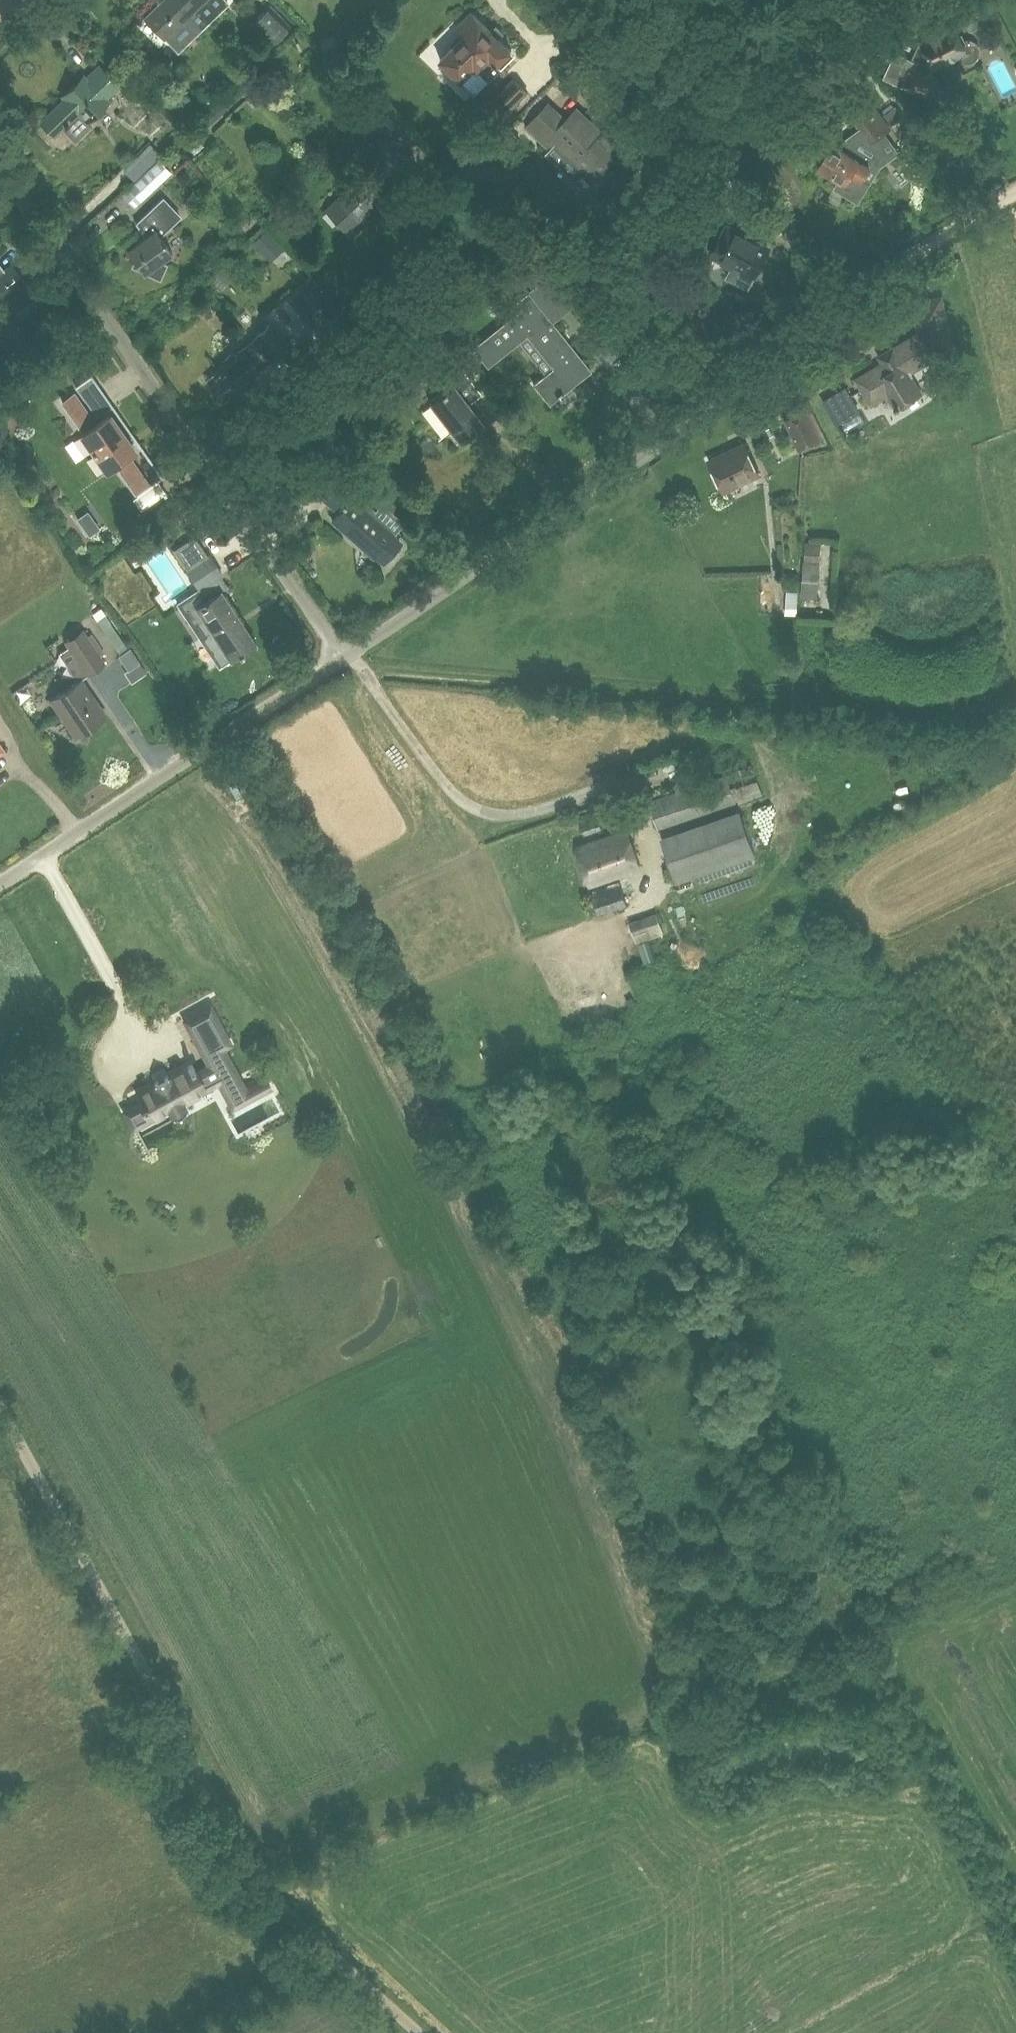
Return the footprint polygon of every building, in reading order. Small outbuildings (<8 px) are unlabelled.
[(180,49),(229,1),(228,0),(158,0),(143,14),(180,49)] [(981,10),(977,1),(961,9),(965,18),(981,10)] [(292,25),(270,3),(255,19),(277,40),(292,25)] [(452,45),(439,58),(460,78),(473,65),(488,79),(509,57),(506,53),(509,49),(470,11),(456,24),(461,29),(449,42),(452,45)] [(911,60),(915,62),(903,86),(929,98),(939,77),(929,73),(933,66),(956,55),(959,59),(962,61),(966,63),(971,62),(975,61),(978,58),(980,54),(981,50),(980,46),(977,42),(974,40),(970,39),(965,39),(962,41),(954,25),(945,30),(944,28),(933,34),(934,35),(921,41),(911,60)] [(98,63),(86,75),(84,72),(70,86),(72,89),(41,119),(54,133),(61,126),(75,140),(91,125),(86,119),(108,98),(106,95),(118,84),(98,63)] [(529,92),(513,77),(486,105),(500,119),(503,116),(509,122),(517,114),(512,109),(529,92)] [(859,89),(843,100),(850,110),(866,99),(859,89)] [(870,143),(881,136),(884,134),(888,130),(866,99),(850,110),(847,112),(859,129),(870,143)] [(209,125),(227,108),(220,100),(202,117),(209,125)] [(575,107),(564,119),(547,102),(526,125),(547,145),(553,140),(598,183),(629,150),(605,128),(602,132),(575,107)] [(903,116),(895,106),(883,115),(890,126),(903,116)] [(470,129),(467,127),(464,128),(461,130),(460,134),(460,137),(463,140),(466,141),(469,141),(472,138),(473,135),(473,131),(470,129)] [(871,157),(872,158),(881,152),(877,146),(884,140),(881,136),(870,143),(859,129),(849,137),(845,143),(841,151),(829,144),(821,159),(818,159),(815,164),(817,166),(815,169),(838,182),(852,190),(862,173),(871,157)] [(412,158),(386,130),(365,150),(392,178),(412,158)] [(123,169),(133,179),(160,153),(149,142),(123,169)] [(988,167),(982,154),(972,159),(978,172),(988,167)] [(157,159),(122,192),(135,206),(170,172),(157,159)] [(389,186),(387,188),(368,167),(325,207),(346,231),(357,221),(354,219),(376,198),(391,214),(403,202),(389,186)] [(144,234),(126,247),(135,259),(131,267),(160,280),(168,263),(159,259),(170,251),(160,235),(181,215),(163,196),(135,222),(137,224),(144,234)] [(733,264),(727,275),(747,286),(763,255),(752,249),(756,242),(726,226),(712,253),(733,264)] [(5,298),(25,282),(10,263),(4,268),(0,263),(0,292),(5,298)] [(223,264),(208,280),(219,290),(233,274),(223,264)] [(546,313),(564,299),(545,276),(511,303),(517,310),(471,346),(486,365),(526,334),(552,368),(532,383),(548,402),(590,369),(546,313)] [(291,300),(314,325),(338,303),(315,278),(291,300)] [(893,347),(879,355),(887,368),(878,373),(876,369),(859,378),(872,400),(887,390),(897,407),(920,393),(910,375),(913,373),(910,368),(938,351),(952,349),(941,297),(914,302),(920,334),(913,338),(894,349),(893,347)] [(290,346),(270,323),(259,333),(260,335),(247,347),(263,365),(276,353),(279,356),(290,346)] [(444,346),(420,364),(442,392),(430,402),(459,439),(481,422),(453,385),(466,374),(444,346)] [(240,347),(232,355),(230,353),(217,365),(219,367),(207,378),(226,398),(250,375),(247,372),(256,364),(240,347)] [(91,374),(76,385),(84,397),(99,386),(91,374)] [(846,388),(824,401),(836,422),(858,409),(846,388)] [(95,420),(75,391),(60,402),(81,432),(78,434),(106,472),(115,465),(134,493),(149,482),(130,455),(138,449),(110,410),(95,420)] [(819,437),(806,408),(786,417),(799,446),(819,437)] [(708,460),(722,490),(758,474),(744,443),(708,460)] [(392,536),(393,535),(352,498),(355,494),(323,466),(307,485),(338,513),(331,520),(373,557),(375,555),(383,563),(400,544),(392,536)] [(207,554),(185,568),(198,588),(196,590),(203,601),(194,607),(202,619),(195,623),(204,635),(200,638),(218,666),(237,653),(238,655),(255,644),(220,590),(224,588),(216,577),(220,574),(207,554)] [(823,575),(804,576),(806,592),(825,590),(823,575)] [(64,641),(86,675),(106,662),(83,628),(64,641)] [(30,675),(23,680),(38,701),(49,693),(43,683),(39,686),(30,675)] [(79,679),(50,699),(74,736),(104,716),(79,679)] [(752,765),(649,801),(659,829),(762,794),(752,765)] [(664,842),(677,880),(754,853),(741,816),(726,821),(730,834),(684,850),(680,837),(664,842)] [(626,830),(578,846),(591,884),(639,867),(626,830)] [(626,903),(619,884),(594,892),(600,911),(626,903)] [(656,913),(629,922),(636,941),(662,932),(656,913)] [(208,1015),(185,1030),(201,1054),(188,1062),(183,1054),(160,1069),(159,1068),(147,1076),(148,1077),(130,1089),(135,1097),(120,1107),(130,1123),(164,1101),(169,1109),(181,1101),(176,1093),(211,1069),(216,1077),(232,1067),(211,1036),(219,1031),(208,1015)] [(242,1086),(248,1097),(270,1085),(264,1074),(242,1086)] [(109,1203),(124,1198),(120,1188),(105,1193),(109,1203)]
